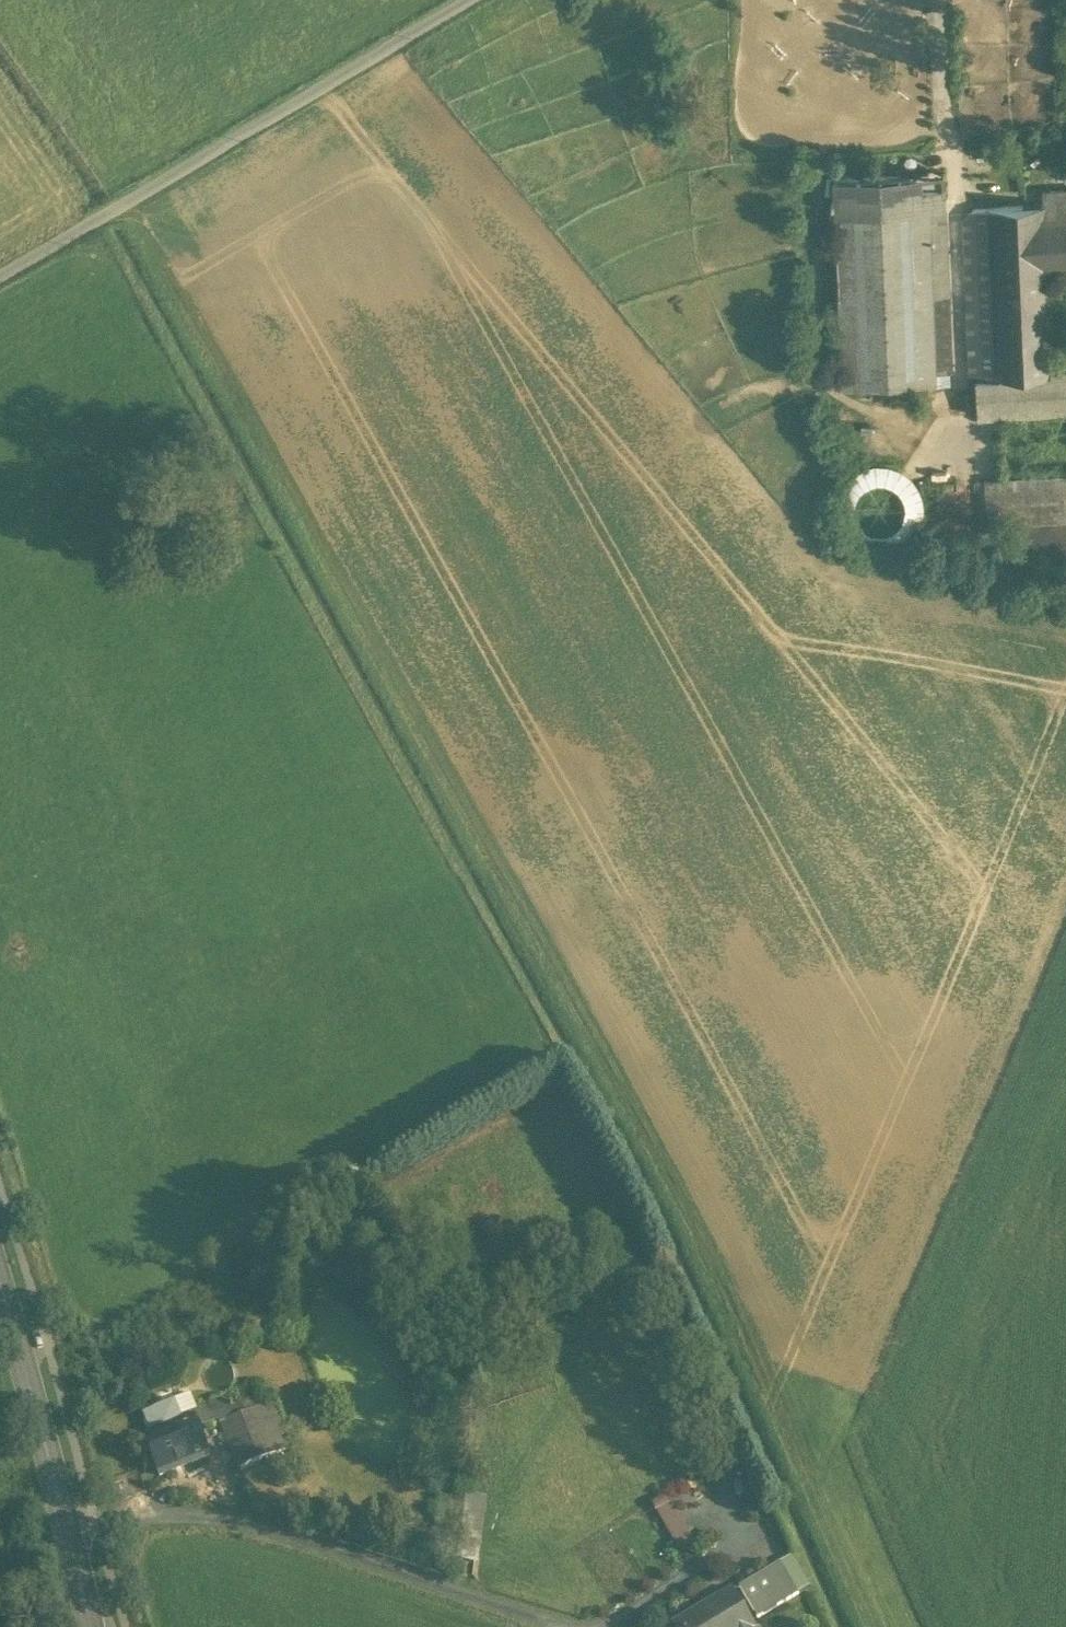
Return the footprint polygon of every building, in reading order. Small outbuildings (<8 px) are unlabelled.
[(835,177),(838,210),(947,206),(946,173),(835,177)] [(1065,212),(1065,189),(1043,190),(1044,203),(1045,214),(1065,212)] [(1045,214),(1044,203),(973,208),(981,378),(1052,373),(1052,369),(1048,266),(1045,214)] [(947,206),(838,210),(844,384),(905,382),(931,382),(938,381),(937,371),(934,293),(947,293),(952,292),(947,206)] [(972,411),(979,411),(977,378),(981,378),(973,208),(964,217),(972,411)] [(1045,214),(1048,266),(1065,265),(1065,212),(1045,214)] [(947,293),(934,293),(937,371),(951,370),(947,293)] [(1052,369),(1052,373),(981,378),(977,378),(979,411),(979,415),(1065,410),(1065,368),(1052,369)] [(931,382),(905,382),(905,395),(932,394),(931,382)] [(985,479),(990,524),(1065,519),(1065,474),(985,479)] [(192,1413),(195,1422),(198,1427),(235,1414),(229,1399),(192,1413)] [(176,1401),(142,1415),(151,1439),(147,1441),(161,1477),(210,1457),(198,1427),(195,1422),(186,1426),(176,1401)] [(273,1405),(223,1424),(240,1469),(290,1450),(273,1405)] [(682,1512),(663,1522),(686,1563),(705,1549),(682,1512)] [(782,1564),(743,1588),(762,1617),(800,1594),(782,1564)] [(681,1626),(757,1626),(736,1594),(681,1626)]
